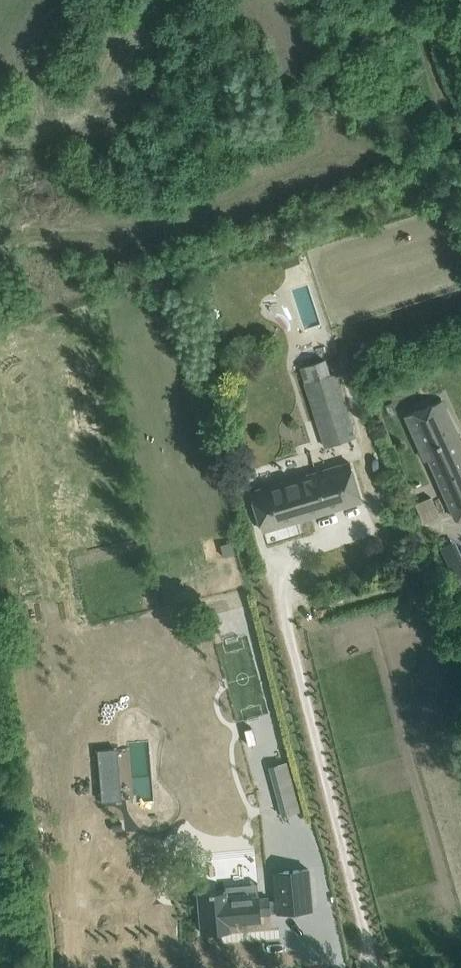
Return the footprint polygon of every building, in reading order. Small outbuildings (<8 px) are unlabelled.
[(284,267),(300,262),(296,249),(280,255),(284,267)] [(326,360),(300,368),(325,447),(357,437),(337,373),(331,375),(326,360)] [(444,400),(407,415),(423,453),(427,452),(456,519),(460,516),(460,438),(444,400)] [(263,531),(362,501),(350,463),(251,493),(263,531)] [(417,502),(424,521),(440,516),(434,497),(417,502)] [(442,554),(453,559),(460,541),(460,540),(451,535),(442,554)] [(297,799),(280,804),(283,816),(300,811),(297,799)] [(308,868),(274,871),(277,898),(278,912),(312,909),(308,868)] [(227,892),(198,894),(202,932),(230,930),(229,923),(260,921),(260,914),(278,912),(277,898),(268,899),(258,899),(258,896),(254,896),(254,889),(227,892)]
